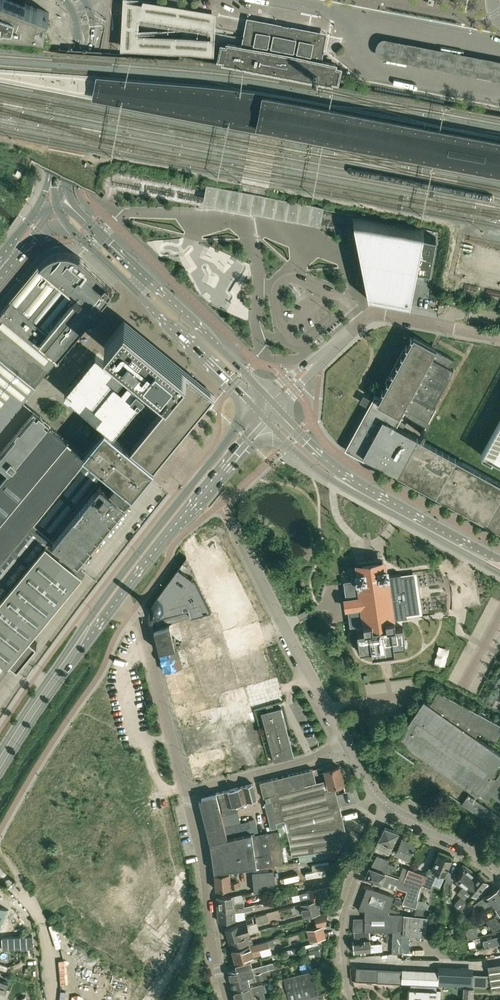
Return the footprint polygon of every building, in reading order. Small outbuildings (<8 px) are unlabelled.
[(45,31),(37,21),(38,18),(49,13),(49,12),(25,3),(26,0),(0,0),(0,27),(45,31)] [(122,4),(122,5),(120,53),(214,58),(215,39),(216,17),(161,7),(133,1),(133,0),(128,0),(124,2),(123,3),(122,4)] [(223,64),(223,65),(225,65),(236,67),(250,70),(256,71),(259,72),(293,78),(298,79),(305,80),(332,86),(332,85),(336,65),(336,64),(322,61),(314,60),(316,50),(316,49),(317,49),(319,38),(314,37),(313,42),(306,40),(300,39),(301,35),(270,29),(269,33),(263,32),(257,31),(258,27),(253,26),(251,37),(251,38),(250,42),(249,47),(241,46),(237,45),(227,43),(227,44),(227,43),(223,64)] [(387,39),(384,40),(381,42),(378,45),(377,48),(377,52),(378,55),(380,58),(383,60),(499,82),(499,61),(387,39)] [(283,105),(260,100),(261,101),(261,102),(260,107),(261,108),(262,108),(279,112),(280,112),(280,111),(281,106),(282,105),(283,105)] [(344,135),(356,137),(359,122),(347,119),(345,127),(344,135)] [(371,124),(359,122),(356,137),(368,139),(371,124)] [(371,124),(368,139),(379,142),(381,134),(382,126),(371,124)] [(251,211),(318,224),(321,209),(204,186),(201,202),(251,211)] [(424,229),(353,215),(358,241),(361,252),(370,299),(410,307),(417,268),(430,271),(436,237),(423,235),(424,229)] [(36,382),(103,301),(105,303),(112,295),(111,293),(110,293),(111,292),(109,290),(112,286),(82,258),(80,257),(79,256),(75,254),(72,253),(69,252),(65,252),(63,252),(60,252),(57,253),(55,253),(53,254),(51,255),(50,255),(48,256),(46,258),(45,259),(43,260),(42,262),(0,312),(0,425),(36,382)] [(295,287),(292,290),(297,296),(300,293),(295,287)] [(171,398),(131,448),(154,468),(214,394),(124,320),(105,343),(171,398)] [(462,462),(396,426),(406,409),(428,421),(436,408),(433,406),(453,369),(450,367),(454,359),(435,349),(436,347),(414,335),(380,397),(375,394),(345,449),(374,464),(375,465),(377,462),(499,530),(499,482),(462,462)] [(64,393),(114,433),(145,395),(125,378),(127,375),(98,351),(64,393)] [(7,663),(15,669),(37,642),(28,635),(34,628),(35,628),(50,610),(50,609),(82,570),(47,541),(98,478),(101,481),(53,539),(79,559),(147,476),(154,468),(131,448),(105,426),(104,427),(104,428),(83,452),(48,423),(49,423),(34,411),(0,452),(0,453),(0,454),(0,671),(7,663)] [(481,454),(491,459),(492,457),(499,461),(499,420),(481,454)] [(83,431),(87,427),(83,424),(76,432),(82,437),(86,433),(83,431)] [(346,581),(345,581),(347,598),(345,598),(347,608),(349,608),(351,625),(364,623),(364,624),(364,625),(365,631),(365,632),(357,633),(359,646),(362,646),(362,651),(360,651),(360,652),(372,650),(372,655),(373,655),(372,650),(377,649),(378,655),(379,654),(378,654),(383,653),(383,654),(384,654),(384,653),(389,652),(389,653),(390,653),(389,648),(393,647),(394,652),(395,652),(394,647),(406,645),(406,644),(403,645),(402,640),(405,640),(403,626),(396,627),(395,627),(395,623),(394,620),(395,620),(395,619),(394,619),(407,617),(407,616),(407,614),(420,612),(414,575),(401,577),(401,574),(401,573),(388,575),(387,569),(387,568),(386,568),(380,569),(379,561),(363,564),(363,565),(364,571),(363,571),(358,572),(356,572),(357,573),(358,579),(357,579),(354,580),(346,581)] [(149,607),(149,608),(152,618),(152,619),(188,610),(190,616),(210,610),(196,581),(177,568),(150,606),(149,607)] [(168,624),(154,627),(157,639),(170,636),(168,624)] [(170,636),(157,639),(160,651),(173,647),(170,636)] [(176,647),(173,647),(160,651),(162,661),(179,657),(177,651),(176,647)] [(177,651),(179,657),(182,667),(188,665),(184,650),(177,651)] [(179,657),(162,661),(164,671),(182,667),(179,657)] [(494,778),(499,770),(495,766),(499,759),(499,752),(475,734),(478,728),(497,738),(499,733),(499,722),(474,708),(437,688),(431,700),(431,701),(430,703),(423,698),(398,735),(482,794),(487,797),(489,794),(499,801),(499,800),(499,772),(495,779),(494,778)] [(294,756),(286,724),(281,707),(261,712),(274,761),(294,756)] [(329,787),(335,786),(344,783),(339,766),(335,767),(334,763),(324,766),(327,779),(329,787)] [(329,787),(327,779),(314,783),(311,769),(273,778),(284,820),(290,842),(292,855),(340,848),(346,837),(345,833),(346,833),(335,786),(329,787)] [(276,822),(284,820),(273,778),(260,782),(264,797),(270,796),(271,801),(264,802),(271,828),(278,827),(276,822)] [(243,786),(247,801),(251,800),(256,799),(253,784),(243,786)] [(230,809),(237,807),(236,804),(246,801),(242,786),(218,792),(223,811),(230,809)] [(225,826),(219,802),(216,793),(201,796),(199,799),(210,842),(228,838),(225,826)] [(470,793),(464,802),(485,818),(492,808),(470,793)] [(228,838),(252,833),(249,820),(225,826),(228,838)] [(385,827),(376,845),(389,851),(399,832),(385,827)] [(224,870),(236,869),(284,863),(279,830),(271,831),(271,832),(268,833),(255,834),(255,832),(252,833),(228,838),(210,842),(214,871),(224,870)] [(412,849),(413,850),(414,848),(413,847),(415,843),(402,837),(395,853),(408,858),(412,849)] [(430,888),(437,871),(445,875),(451,859),(438,854),(432,868),(430,867),(426,876),(424,880),(425,880),(424,882),(423,885),(430,888)] [(377,855),(371,866),(384,870),(384,871),(388,873),(388,872),(390,872),(394,865),(388,863),(389,859),(377,855)] [(460,895),(477,875),(466,866),(463,865),(461,867),(460,870),(461,872),(462,873),(457,879),(463,884),(460,887),(462,888),(458,893),(460,895)] [(366,875),(366,877),(381,883),(381,884),(387,886),(389,881),(397,884),(398,887),(408,891),(403,903),(415,908),(422,887),(404,880),(370,867),(368,871),(367,870),(365,875),(366,875)] [(408,869),(404,880),(422,887),(423,885),(424,882),(425,880),(424,880),(426,876),(408,869)] [(274,870),(253,872),(254,891),(275,887),(274,870)] [(216,889),(226,888),(239,887),(239,882),(230,882),(229,872),(215,874),(216,889)] [(445,886),(445,896),(451,896),(451,885),(452,886),(455,874),(450,872),(445,886)] [(477,875),(460,895),(465,899),(472,891),(476,894),(488,881),(478,873),(477,875)] [(319,889),(329,887),(332,886),(330,880),(318,883),(319,889)] [(367,886),(358,909),(397,913),(398,910),(390,907),(394,896),(367,886)] [(312,901),(313,900),(315,900),(331,895),(329,887),(319,889),(300,894),(301,900),(311,898),(312,901)] [(499,903),(499,889),(499,888),(486,897),(485,896),(474,904),(479,911),(490,904),(493,908),(499,903)] [(218,909),(236,907),(244,907),(244,906),(244,902),(234,903),(234,895),(217,897),(218,909)] [(464,907),(468,904),(465,901),(465,899),(460,896),(458,899),(464,907)] [(0,898),(0,922),(8,902),(0,898)] [(464,907),(458,899),(454,903),(458,911),(464,907)] [(313,900),(312,901),(300,904),(304,916),(319,912),(315,900),(313,900)] [(499,918),(499,903),(493,908),(497,915),(486,921),(489,925),(499,918)] [(253,904),(244,906),(244,907),(236,907),(218,909),(219,921),(236,920),(235,912),(244,911),(254,909),(253,904)] [(414,915),(427,916),(428,909),(415,908),(414,915)] [(397,931),(397,913),(365,910),(366,918),(354,918),(353,930),(392,931),(397,931)] [(269,919),(267,912),(254,916),(256,922),(269,919)] [(316,927),(326,925),(327,912),(313,916),(316,927)] [(397,931),(392,931),(392,952),(402,952),(403,935),(426,937),(427,916),(397,913),(397,931)] [(248,925),(254,923),(253,918),(247,920),(247,921),(225,927),(229,939),(236,937),(246,934),(250,933),(248,925)] [(489,925),(492,929),(499,924),(499,918),(489,925)] [(308,929),(311,941),(325,938),(322,926),(308,929)] [(464,928),(468,940),(474,938),(478,937),(475,926),(472,926),(464,928)] [(258,936),(256,931),(250,933),(246,934),(236,937),(229,939),(232,950),(254,944),(252,938),(258,936)] [(2,949),(33,948),(33,935),(2,937),(2,949)] [(370,938),(353,940),(354,952),(371,950),(371,951),(382,950),(381,943),(370,944),(370,938)] [(271,951),(270,946),(268,940),(254,944),(232,950),(235,961),(271,951)] [(309,945),(311,957),(321,955),(318,943),(309,945)] [(228,971),(231,980),(256,973),(260,972),(262,971),(275,968),(273,962),(252,967),(250,959),(236,963),(238,969),(228,971)] [(488,965),(491,987),(499,988),(499,964),(488,965)] [(377,980),(377,968),(359,967),(358,979),(377,980)] [(313,970),(312,969),(305,971),(277,979),(283,999),(293,999),(319,993),(313,970)] [(437,985),(438,971),(403,969),(402,983),(410,983),(437,985)] [(264,978),(263,975),(262,971),(260,972),(256,973),(231,980),(233,989),(250,985),(249,982),(264,978)] [(474,973),(440,971),(438,971),(437,985),(463,986),(474,986),(474,973)] [(9,983),(0,980),(0,992),(5,994),(9,983)] [(264,991),(266,990),(264,982),(233,991),(236,999),(266,999),(264,991)] [(437,985),(410,983),(409,999),(440,999),(441,990),(436,990),(437,985)] [(474,986),(463,986),(462,999),(473,999),(474,986)] [(319,993),(293,999),(325,999),(323,992),(319,993)]
